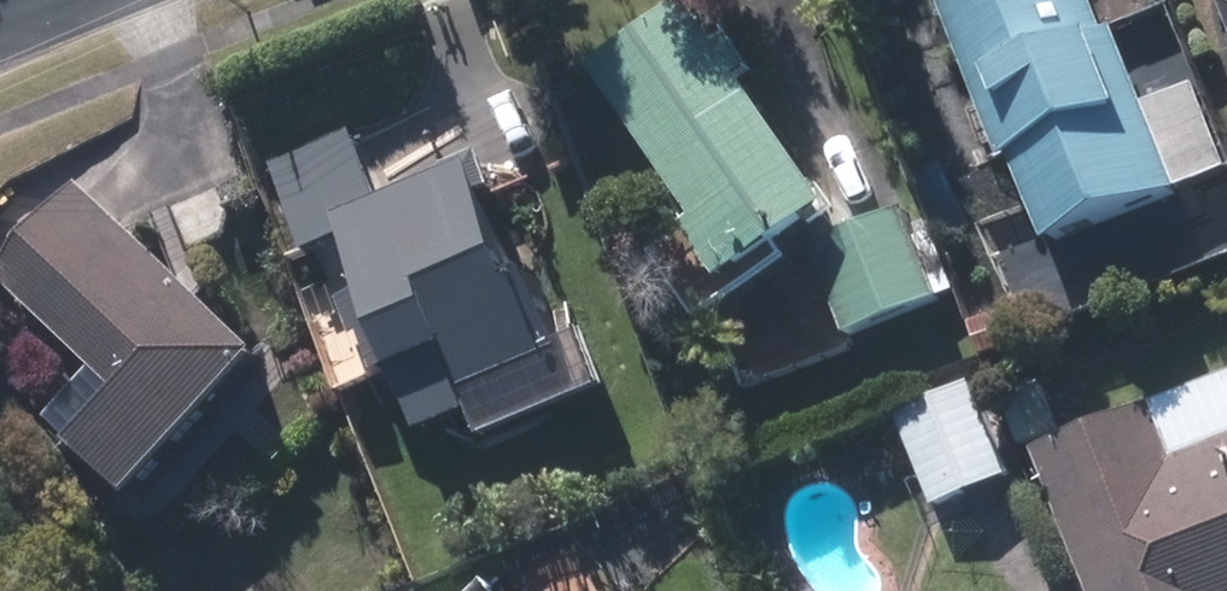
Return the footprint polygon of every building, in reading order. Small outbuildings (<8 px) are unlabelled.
[(745,287),(852,207),(753,79),(763,72),(738,37),(728,44),(695,0),(693,0),(600,71),(716,224),(705,235),(745,287)] [(1062,237),(1180,191),(1102,0),(959,0),(1062,237)] [(1183,50),(1169,21),(1138,37),(1152,64),(1183,50)] [(409,367),(437,437),(489,417),(481,394),(579,352),(548,275),(532,282),(482,163),(388,203),(362,138),(281,171),(316,255),(356,238),(377,288),(348,300),(363,340),(375,335),(391,374),(409,367)] [(68,424),(150,497),(277,356),(89,187),(7,278),(112,373),(68,424)] [(819,244),(858,337),(949,300),(910,208),(819,244)] [(977,325),(991,358),(1023,344),(1009,311),(977,325)] [(551,402),(566,404),(579,395),(580,379),(572,367),(556,364),(543,373),(542,389),(551,402)] [(904,417),(944,508),(1021,474),(980,384),(904,417)] [(1007,399),(1025,446),(1061,432),(1045,385),(1007,399)] [(1098,590),(1226,590),(1226,449),(1183,466),(1159,405),(1042,453),(1098,590)]
